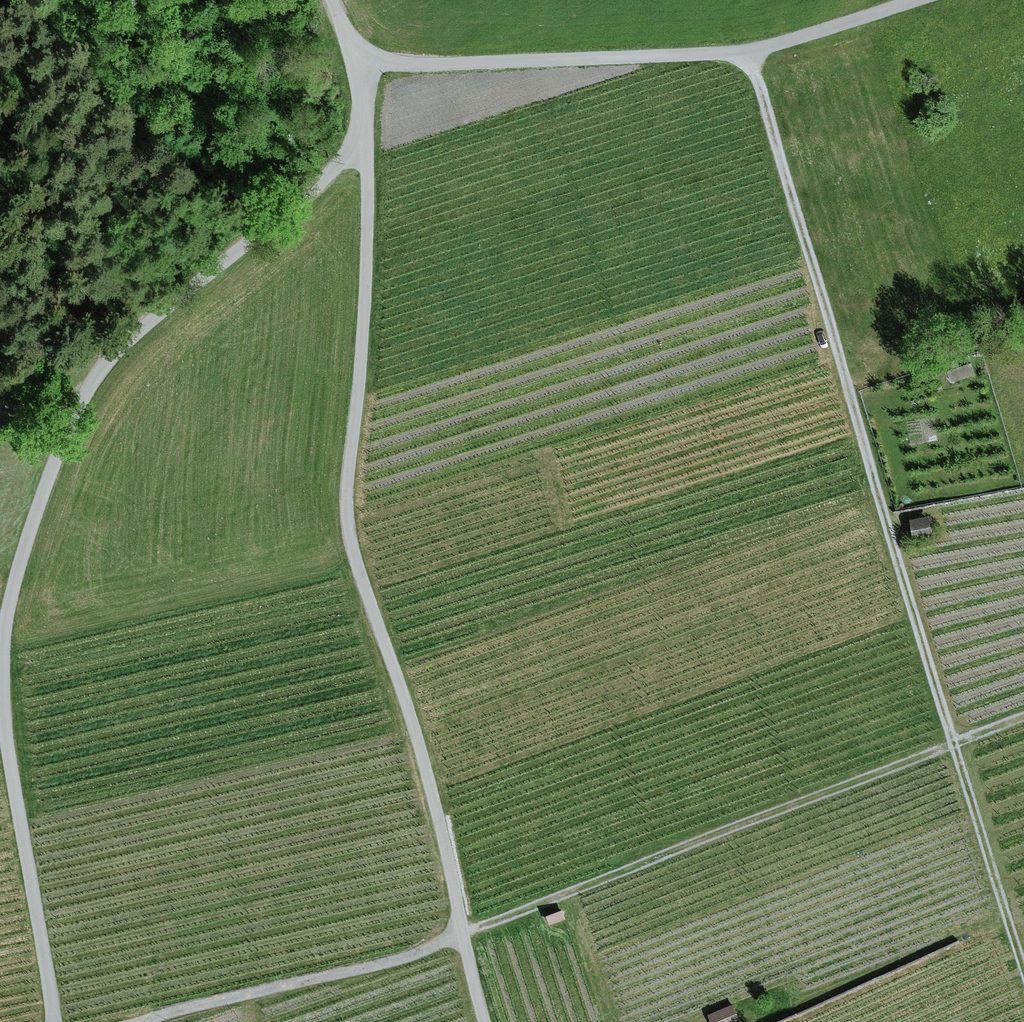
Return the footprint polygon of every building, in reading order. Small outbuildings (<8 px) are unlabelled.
[(931,514),(912,517),(916,538),(935,535),(931,514)] [(562,909),(548,914),(552,923),(566,918),(562,909)] [(709,1014),(713,1021),(738,1021),(741,1020),(733,1003),(709,1014)]
